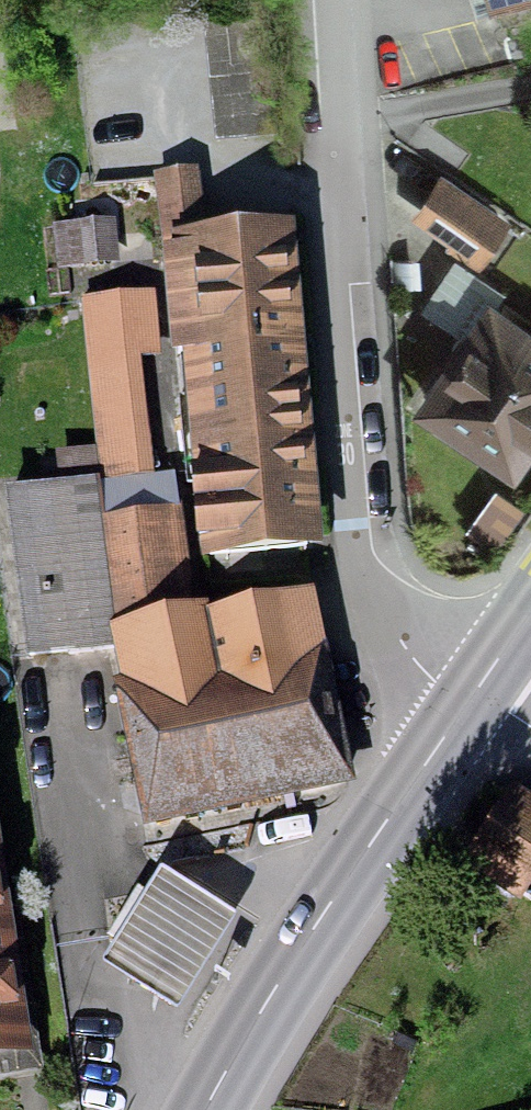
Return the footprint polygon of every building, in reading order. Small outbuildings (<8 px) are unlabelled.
[(269,21),(212,24),(219,135),(276,131),(269,21)] [(498,223),(422,167),(394,204),(470,261),(498,223)] [(278,249),(196,256),(191,186),(161,189),(174,352),(192,351),(207,543),(301,535),(278,249)] [(109,224),(56,231),(60,267),(114,261),(109,224)] [(150,299),(90,305),(108,485),(9,500),(24,652),(125,640),(139,697),(119,702),(147,814),(346,774),(310,606),(197,626),(167,480),(144,483),(131,359),(156,354),(150,299)] [(429,400),(512,457),(530,430),(530,334),(493,308),(429,400)] [(478,856),(520,890),(530,876),(530,810),(521,802),(478,856)] [(164,870),(102,954),(164,999),(226,914),(164,870)] [(17,1051),(0,928),(0,1053),(17,1051)]
